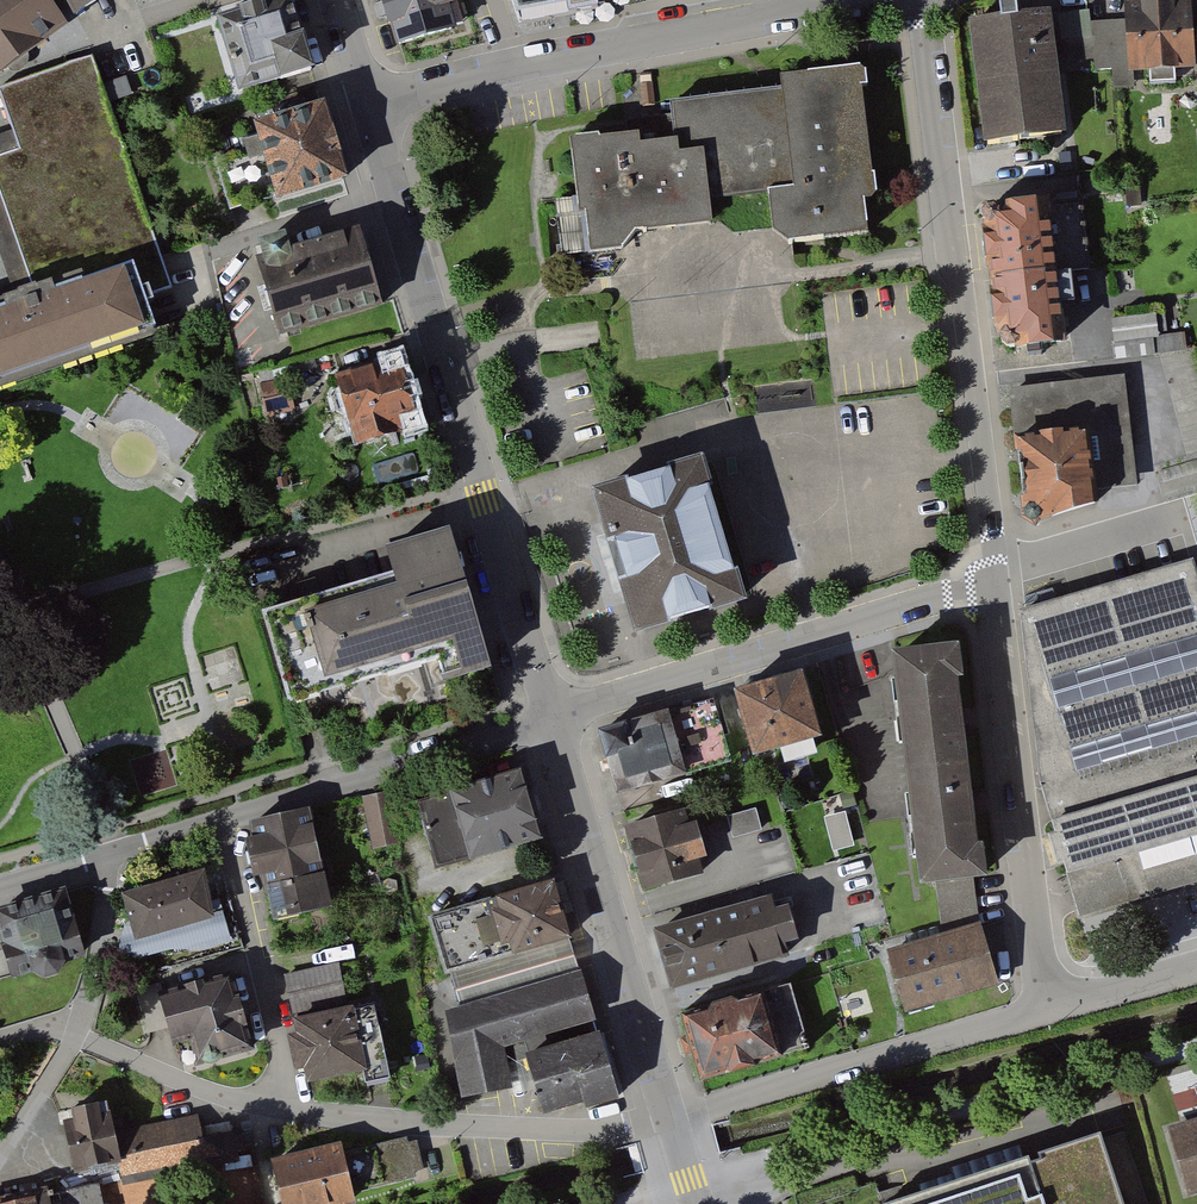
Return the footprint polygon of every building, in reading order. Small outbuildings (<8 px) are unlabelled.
[(44,0),(0,0),(0,75),(64,28),(44,0)] [(99,0),(57,0),(68,19),(99,0)] [(311,76),(288,0),(276,0),(210,19),(234,99),(311,76)] [(392,50),(453,32),(444,0),(377,0),(392,50)] [(513,27),(591,14),(592,0),(505,0),(513,27)] [(1191,0),(1122,5),(1127,77),(1196,72),(1191,0)] [(1046,15),(963,23),(974,144),(1058,136),(1046,15)] [(0,88),(0,97),(19,150),(0,157),(0,195),(36,293),(0,306),(0,384),(150,333),(139,303),(172,292),(92,58),(0,88)] [(784,90),(672,104),(678,141),(639,145),(638,135),(572,144),(584,258),(622,254),(637,236),(716,228),(713,199),(768,194),(772,231),(785,241),(868,235),(864,198),(876,198),(861,69),(784,80),(784,90)] [(272,204),(344,183),(322,107),(249,129),(272,204)] [(1046,203),(978,210),(984,270),(986,283),(1054,276),(1046,203)] [(274,337),(378,306),(357,234),(287,255),(282,237),(254,245),(259,263),(253,265),(274,337)] [(1061,348),(1054,276),(986,283),(993,356),(1061,348)] [(1161,359),(1158,315),(1115,318),(1118,362),(1161,359)] [(353,447),(417,429),(399,363),(334,381),(353,447)] [(1126,377),(1007,391),(1027,522),(1095,502),(1094,490),(1138,485),(1126,377)] [(697,463),(589,493),(629,638),(738,608),(697,463)] [(488,666),(445,529),(380,549),(388,573),(258,613),(288,709),(435,663),(440,681),(488,666)] [(1041,781),(1081,921),(1196,886),(1196,576),(1192,560),(1025,608),(1041,781)] [(957,644),(888,652),(914,886),(984,879),(975,805),(965,719),(957,644)] [(800,673),(729,690),(746,756),(816,739),(800,673)] [(709,696),(594,731),(615,800),(730,765),(709,696)] [(519,773),(416,802),(436,874),(539,845),(519,773)] [(389,793),(365,798),(374,847),(398,842),(389,793)] [(847,810),(826,816),(836,849),(856,844),(847,810)] [(330,909),(308,811),(248,824),(251,839),(241,842),(251,887),(272,883),(280,921),(330,909)] [(682,811),(623,829),(643,895),(701,878),(697,864),(705,862),(695,827),(687,829),(682,811)] [(199,872),(121,895),(135,941),(213,919),(199,872)] [(553,884),(493,902),(510,960),(570,943),(553,884)] [(0,911),(0,920),(7,945),(5,946),(13,974),(33,968),(34,969),(45,975),(55,971),(61,962),(61,959),(81,953),(72,923),(71,923),(61,892),(0,911)] [(768,898),(652,933),(671,994),(786,959),(783,948),(796,944),(785,908),(772,911),(768,898)] [(493,902),(427,922),(444,978),(510,960),(493,902)] [(944,938),(890,954),(906,1007),(995,981),(979,928),(976,911),(941,916),(944,938)] [(336,965),(287,976),(295,1012),(344,1001),(336,965)] [(444,1012),(459,1099),(509,1090),(500,1051),(518,1047),(595,1027),(579,973),(444,1012)] [(159,986),(137,992),(148,1029),(169,1023),(174,1042),(177,1042),(183,1063),(197,1060),(197,1062),(203,1060),(206,1062),(212,1062),(216,1061),(219,1058),(221,1055),(250,1047),(229,976),(162,995),(159,986)] [(790,984),(682,1015),(701,1078),(809,1048),(790,984)] [(299,1035),(290,1037),(297,1067),(305,1065),(308,1079),(386,1062),(373,1004),(296,1020),(299,1035)] [(595,1027),(518,1047),(539,1119),(615,1098),(595,1027)] [(75,1122),(65,1124),(74,1169),(119,1159),(114,1136),(109,1115),(107,1115),(104,1102),(73,1109),(75,1122)] [(201,1138),(197,1118),(114,1136),(119,1159),(124,1182),(185,1169),(184,1162),(243,1149),(239,1130),(201,1138)] [(1172,1132),(1188,1188),(1196,1186),(1196,1124),(1172,1132)] [(882,1203),(1147,1203),(1123,1132),(1102,1139),(1100,1132),(882,1203)] [(295,1162),(275,1167),(284,1203),(329,1203),(353,1198),(351,1189),(412,1175),(404,1140),(342,1155),(340,1147),(294,1159),(295,1162)] [(0,1198),(0,1203),(102,1203),(98,1184),(53,1194),(52,1190),(47,1191),(46,1188),(0,1198)]
